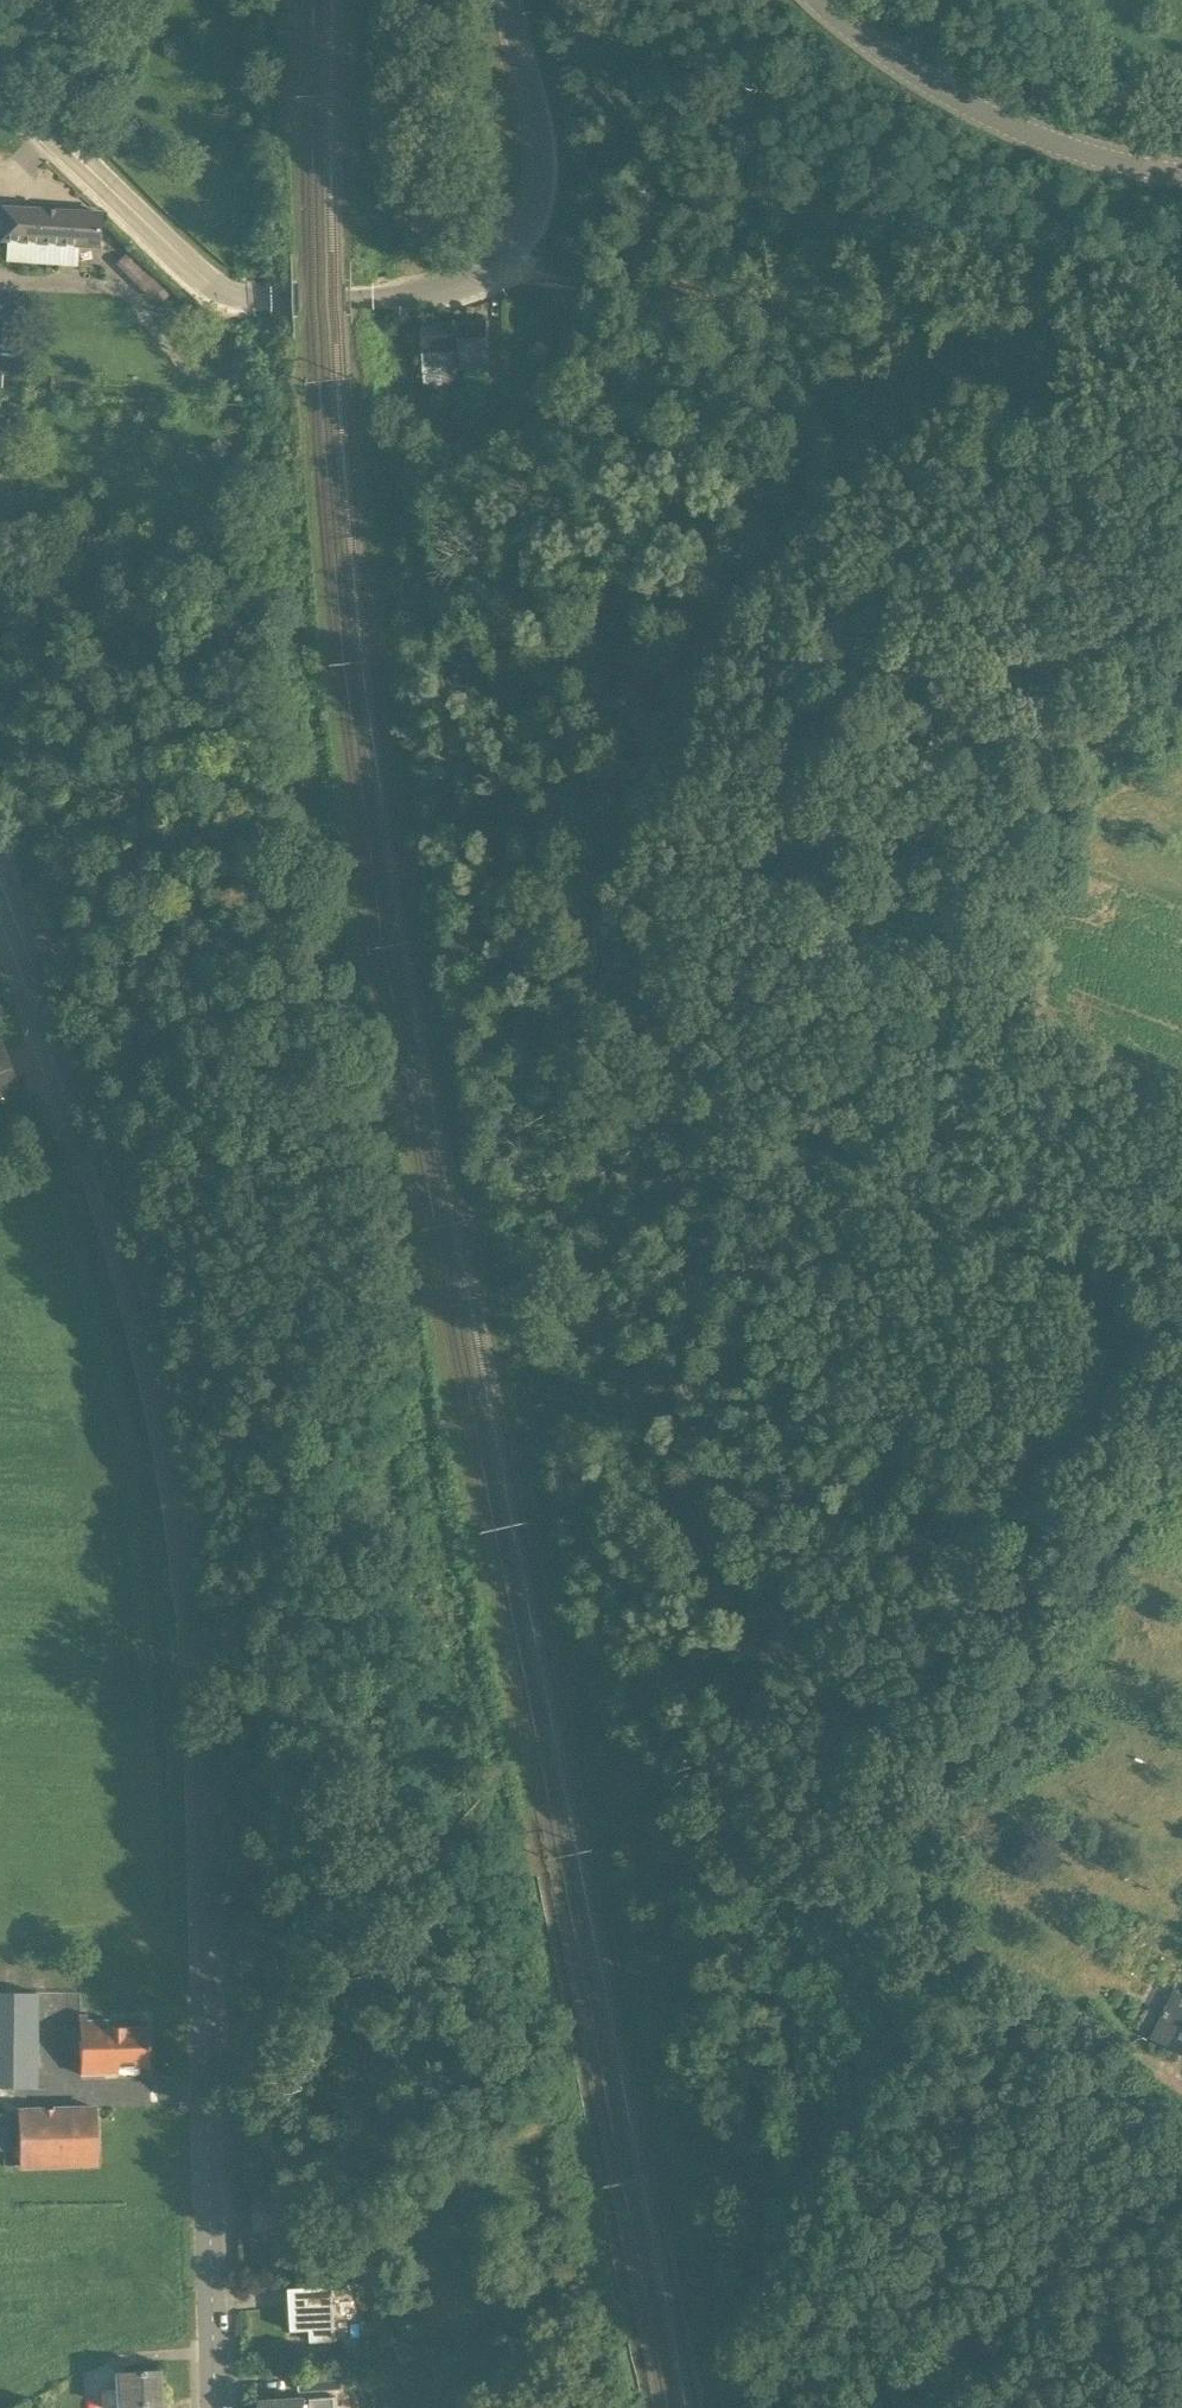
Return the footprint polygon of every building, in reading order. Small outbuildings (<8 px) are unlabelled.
[(101,249),(103,215),(5,210),(3,242),(9,243),(9,255),(30,256),(30,254),(37,254),(37,245),(50,246),(51,243),(58,244),(58,247),(69,247),(68,245),(76,245),(76,248),(101,249)] [(156,303),(170,288),(130,252),(117,266),(156,303)] [(425,393),(457,392),(456,373),(471,372),(471,369),(489,368),(487,322),(423,326),(425,393)] [(559,325),(542,323),(539,341),(557,344),(559,325)] [(5,1107),(23,1101),(0,1037),(0,1109),(5,1107)] [(1176,1992),(1154,2037),(1181,2051),(1181,1995),(1176,1992)] [(37,1993),(0,1993),(0,2087),(37,2088),(37,1993)] [(88,2020),(87,2014),(79,2015),(80,2076),(118,2075),(118,2067),(148,2066),(147,2028),(106,2028),(106,2019),(88,2020)] [(19,2166),(97,2163),(95,2109),(17,2111),(19,2166)] [(10,2144),(10,2118),(0,2118),(0,2144),(10,2144)] [(344,2292),(357,2287),(349,2268),(337,2274),(344,2292)] [(336,2341),(333,2286),(288,2288),(289,2289),(299,2289),(300,2305),(290,2306),(292,2331),(310,2330),(311,2342),(336,2341)] [(303,2393),(344,2390),(343,2371),(302,2373),(303,2393)] [(157,2372),(115,2374),(115,2389),(106,2390),(106,2407),(159,2407),(157,2372)] [(325,2398),(261,2402),(262,2407),(326,2407),(325,2398)]
